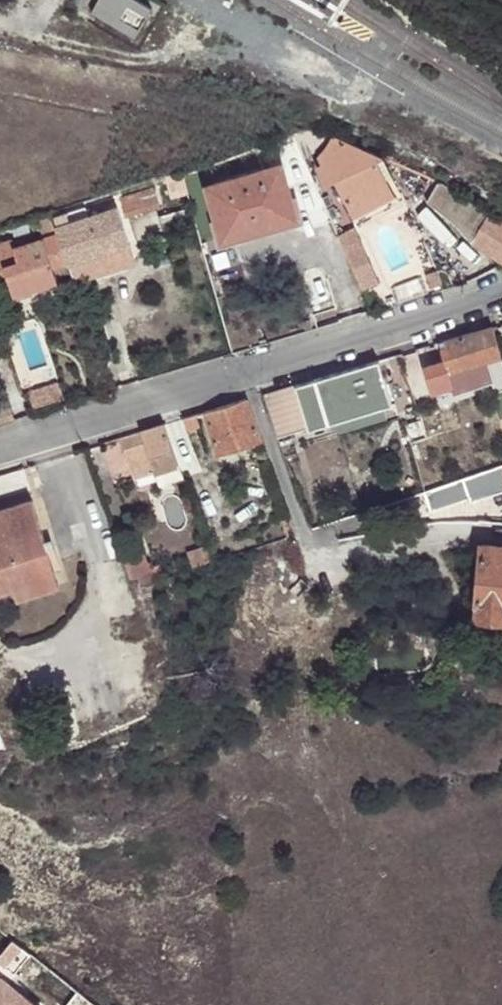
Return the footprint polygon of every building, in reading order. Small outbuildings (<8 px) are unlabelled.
[(145,0),(92,0),(88,7),(132,31),(147,1),(145,0)] [(333,134),(316,127),(294,135),(297,141),(304,158),(319,154),(333,134)] [(383,157),(333,134),(319,154),(322,161),(319,163),(326,182),(338,178),(355,215),(396,194),(379,159),(383,157)] [(297,141),(294,135),(275,142),(277,149),(297,141)] [(297,141),(277,149),(283,163),(294,187),(313,178),(304,158),(297,141)] [(275,142),(260,147),(266,167),(281,164),(283,163),(277,149),(275,142)] [(281,164),(266,167),(204,184),(220,244),(299,222),(281,164)] [(184,174),(186,182),(201,178),(198,170),(184,174)] [(301,204),(320,195),(313,178),(294,187),(301,204)] [(429,199),(473,244),(490,213),(439,183),(429,199)] [(160,209),(157,202),(154,190),(121,200),(126,218),(160,209)] [(186,208),(159,215),(163,231),(190,223),(186,208)] [(59,229),(70,263),(130,244),(119,210),(59,229)] [(490,213),(473,244),(501,260),(501,220),(490,213)] [(70,263),(59,229),(56,220),(54,218),(38,223),(42,240),(16,249),(14,241),(0,247),(0,265),(3,271),(6,269),(9,279),(15,296),(58,282),(54,270),(70,263)] [(354,226),(338,233),(363,288),(379,281),(354,226)] [(9,279),(6,269),(3,271),(0,265),(0,281),(9,279)] [(437,268),(425,272),(430,287),(443,282),(437,268)] [(449,338),(452,345),(423,354),(434,393),(464,384),(460,368),(462,367),(469,387),(489,382),(482,361),(488,359),(501,403),(501,353),(494,326),(449,338)] [(381,357),(266,392),(280,434),(330,419),(331,422),(394,404),(381,357)] [(60,378),(29,389),(36,411),(66,401),(60,378)] [(247,399),(207,410),(220,451),(260,438),(247,399)] [(197,413),(166,423),(170,436),(200,425),(197,413)] [(166,423),(122,438),(132,466),(154,458),(157,471),(178,464),(170,436),(166,423)] [(122,438),(102,444),(115,485),(135,478),(122,438)] [(154,458),(132,466),(135,478),(157,471),(154,458)] [(423,490),(428,504),(487,483),(487,486),(501,481),(501,463),(423,490)] [(17,587),(60,575),(38,500),(4,510),(0,511),(0,591),(17,587)] [(282,517),(288,536),(295,533),(288,514),(282,517)] [(142,537),(122,543),(135,574),(147,573),(148,580),(157,577),(142,537)] [(476,612),(501,613),(501,543),(481,541),(481,550),(476,612)] [(212,561),(206,544),(188,551),(195,566),(212,561)] [(149,583),(148,580),(147,573),(135,574),(135,584),(149,583)] [(60,575),(17,587),(19,596),(62,584),(60,575)] [(9,747),(0,724),(0,749),(9,747)] [(0,985),(0,1004),(34,1004),(4,981),(0,985)]
